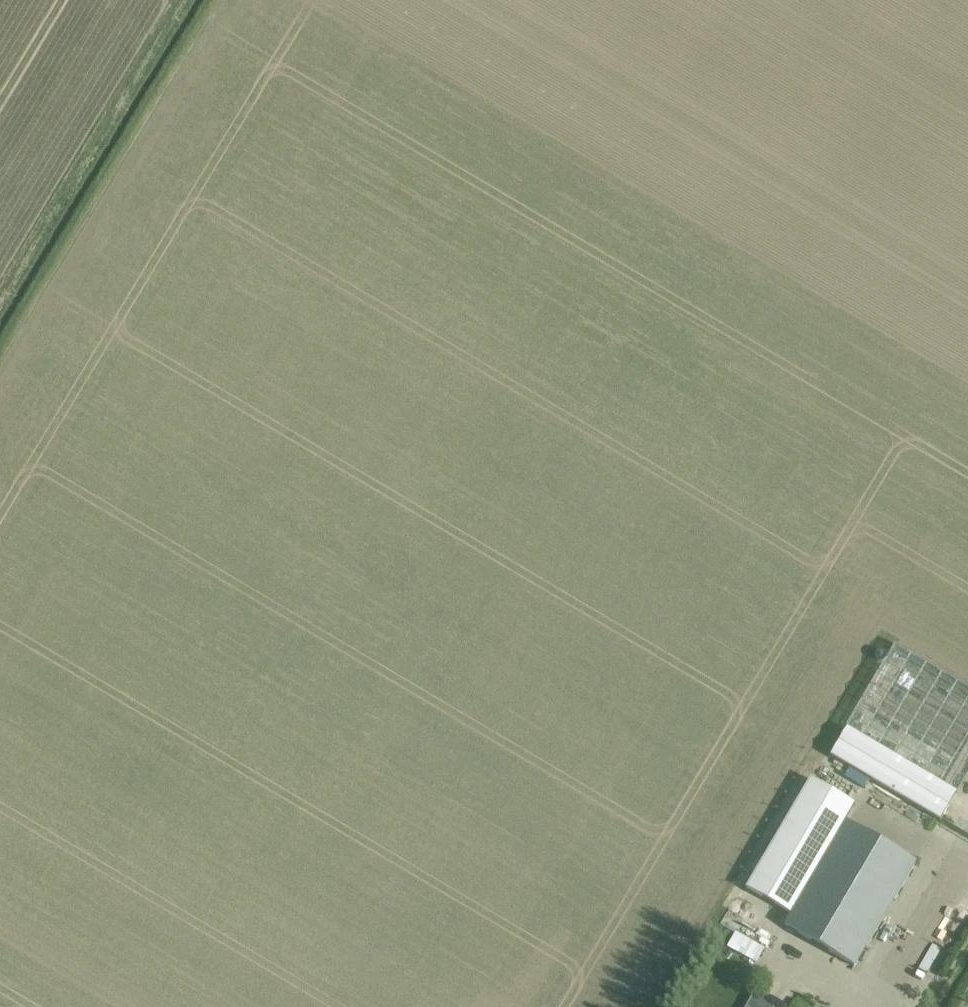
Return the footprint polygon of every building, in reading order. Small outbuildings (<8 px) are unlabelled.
[(831,756),(941,821),(967,775),(967,687),(896,645),(831,756)] [(792,915),(847,822),(856,806),(811,779),(747,889),(792,915)] [(855,967),(917,863),(847,822),(792,915),(786,926),(855,967)]
